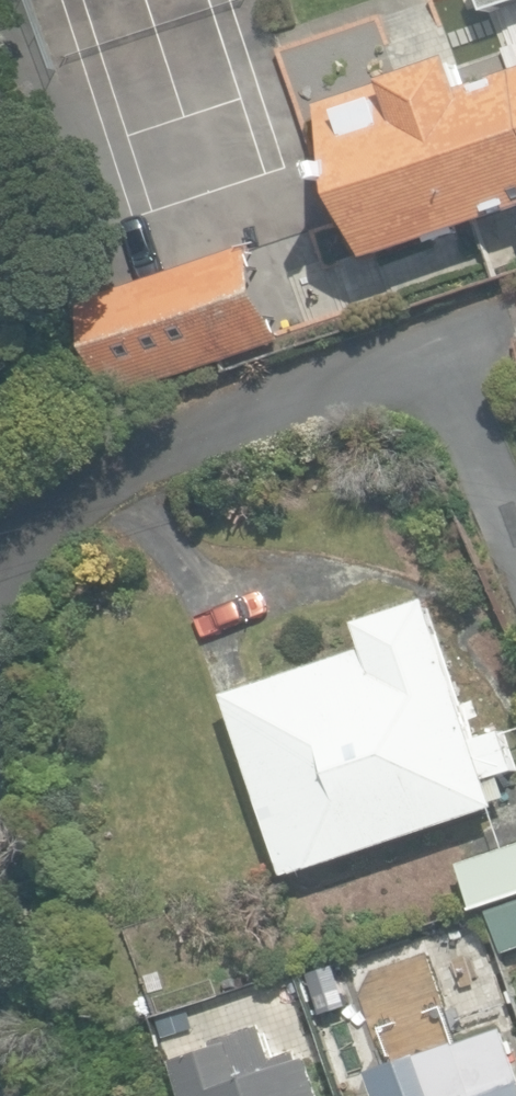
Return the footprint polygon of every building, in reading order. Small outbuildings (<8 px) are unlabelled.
[(489,14),(515,5),(515,0),(484,0),(489,14)] [(476,88),(465,57),(323,107),(377,259),(515,210),(515,74),(476,88)] [(86,308),(120,399),(286,338),(253,247),(86,308)] [(222,694),(284,878),(497,807),(488,779),(513,771),(501,730),(474,738),(427,598),(356,622),(364,647),(222,694)] [(488,959),(515,950),(515,843),(457,862),(488,959)] [(296,957),(308,998),(349,986),(338,945),(296,957)] [(314,1054),(305,1057),(302,1050),(276,1058),(261,1017),(211,1034),(216,1047),(177,1060),(189,1095),(329,1095),(314,1054)] [(502,1026),(368,1075),(375,1095),(515,1095),(515,1066),(502,1026)]
